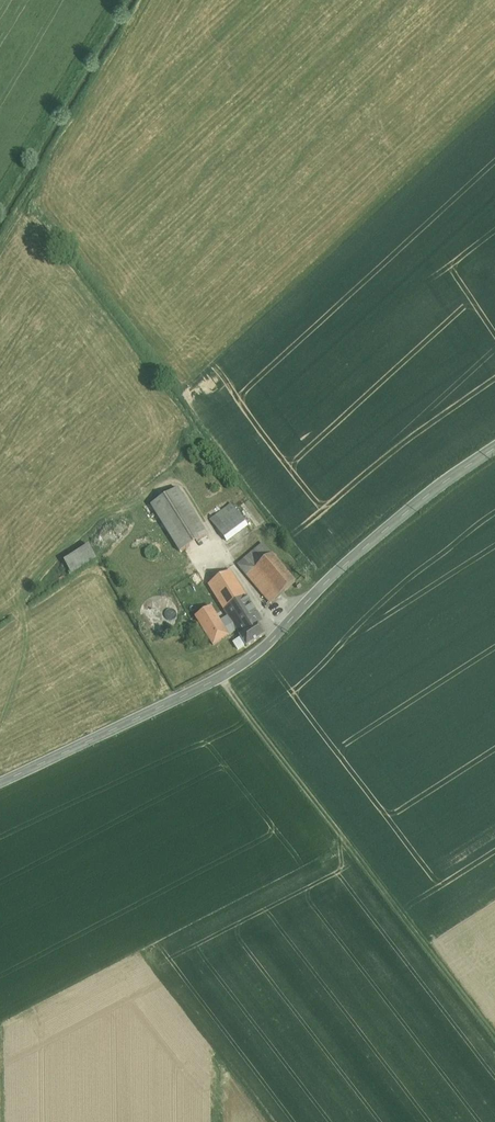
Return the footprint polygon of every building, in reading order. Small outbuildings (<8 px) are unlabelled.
[(178,489),(151,506),(180,552),(207,536),(178,489)] [(233,505),(211,521),(217,529),(238,513),(233,505)] [(238,513),(217,529),(226,541),(247,525),(238,513)] [(263,543),(237,565),(270,603),(295,582),(263,543)] [(88,546),(64,561),(72,576),(96,560),(88,546)] [(158,556),(159,554),(158,551),(157,549),(155,547),(152,547),(149,547),(147,549),(146,551),(145,554),(146,556),(147,559),(149,560),(152,561),(155,560),(157,559),(158,556)] [(256,615),(229,571),(209,584),(230,617),(236,628),(254,616),(256,615)] [(220,623),(210,607),(195,616),(213,645),(228,636),(228,635),(220,623)] [(254,616),(236,628),(237,630),(240,635),(239,636),(246,647),(265,635),(254,616)] [(230,617),(220,623),(228,635),(237,630),(236,628),(230,617)]
